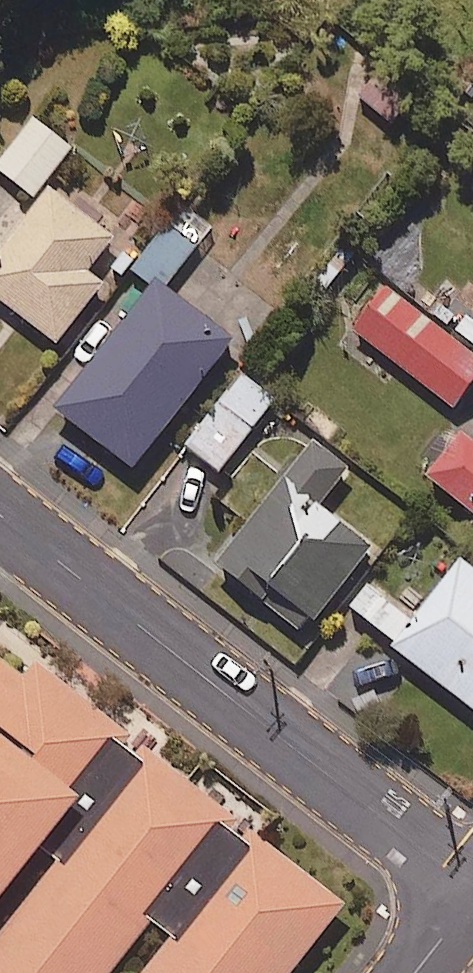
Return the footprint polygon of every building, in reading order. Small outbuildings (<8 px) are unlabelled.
[(31,120),(0,162),(0,174),(33,199),(70,149),(31,120)] [(63,349),(134,260),(56,198),(0,268),(0,299),(63,349)] [(209,230),(182,209),(137,264),(164,286),(209,230)] [(379,285),(346,328),(451,408),(472,380),(472,357),(379,285)] [(165,291),(59,417),(142,477),(241,343),(165,291)] [(273,402),(239,376),(184,446),(217,472),(273,402)] [(472,519),(472,445),(470,443),(433,488),(472,519)] [(317,444),(223,570),(312,635),(376,550),(328,514),(358,474),(317,444)] [(420,625),(376,590),(352,622),(472,717),(472,572),(467,567),(420,625)] [(368,909),(43,667),(28,685),(0,661),(0,972),(316,972),(368,909)]
